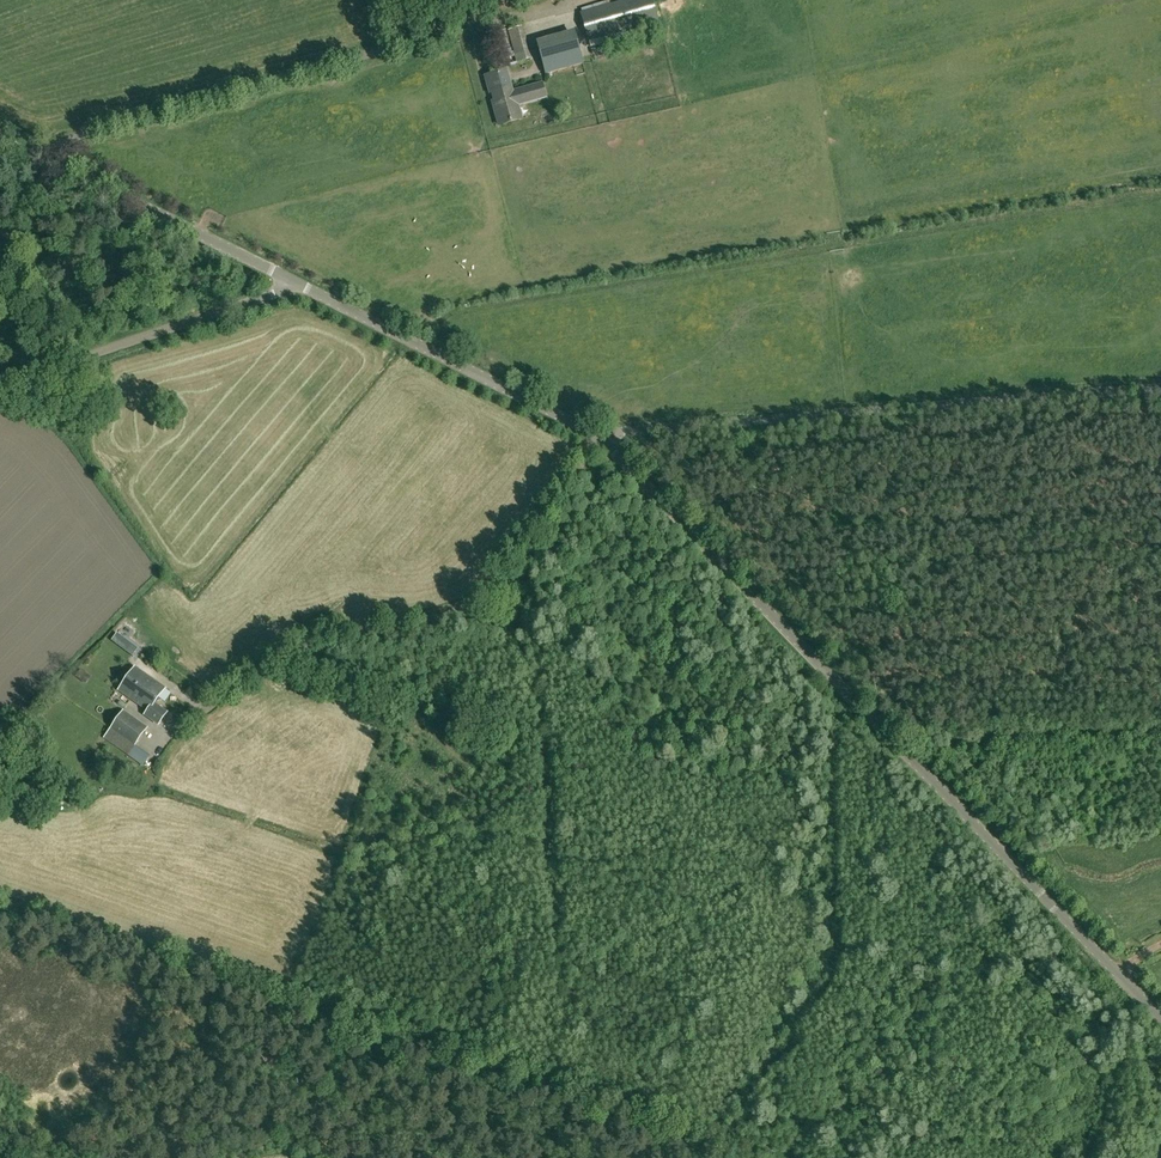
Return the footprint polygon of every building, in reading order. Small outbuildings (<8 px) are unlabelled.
[(581,12),(590,48),(650,30),(648,24),(659,20),(653,0),(621,0),(581,12)] [(506,29),(492,33),(496,51),(498,51),(510,48),(506,29)] [(588,63),(579,29),(542,39),(550,72),(588,63)] [(527,48),(513,51),(516,62),(530,58),(527,48)] [(497,108),(494,108),(498,125),(520,119),(515,104),(545,96),(542,84),(512,92),(506,70),(485,76),(490,93),(493,92),(497,108)] [(112,640),(133,656),(138,649),(117,633),(112,640)] [(153,703),(164,688),(135,667),(118,690),(147,711),(144,715),(157,724),(166,712),(153,703)] [(81,669),(75,676),(85,684),(91,676),(81,669)] [(50,694),(37,708),(41,712),(54,698),(50,694)] [(148,727),(123,710),(103,738),(128,756),(148,727)] [(28,775),(16,795),(28,802),(39,781),(28,775)]
